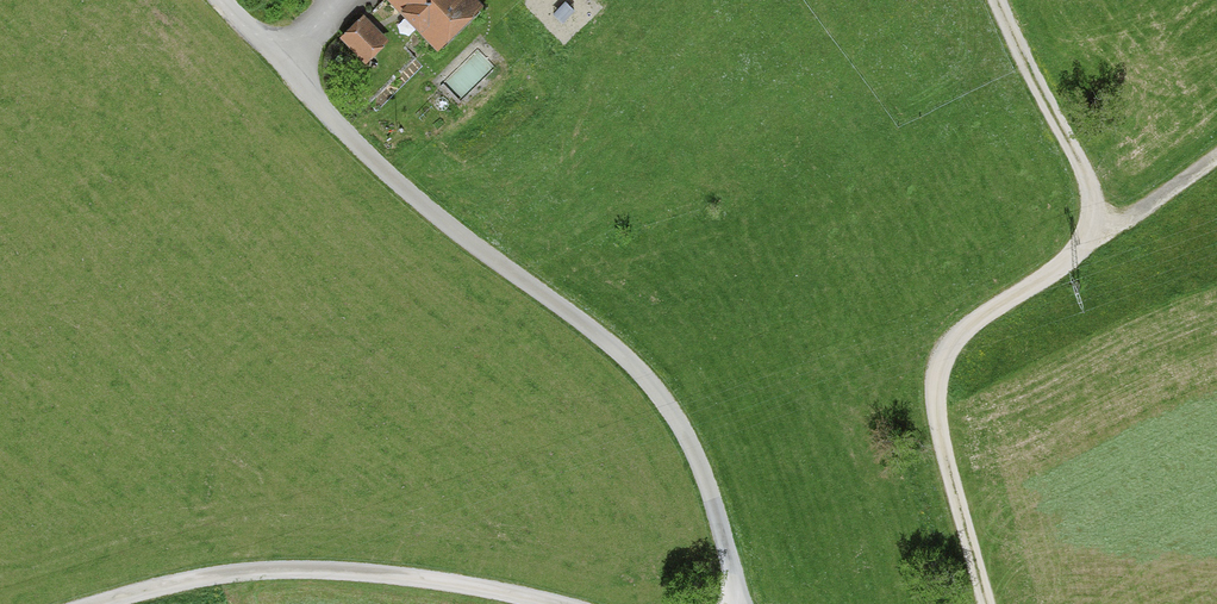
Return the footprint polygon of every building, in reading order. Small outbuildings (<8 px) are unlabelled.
[(434,43),(472,6),(467,0),(391,0),(434,43)] [(379,41),(360,21),(342,38),(362,58),(379,41)]
